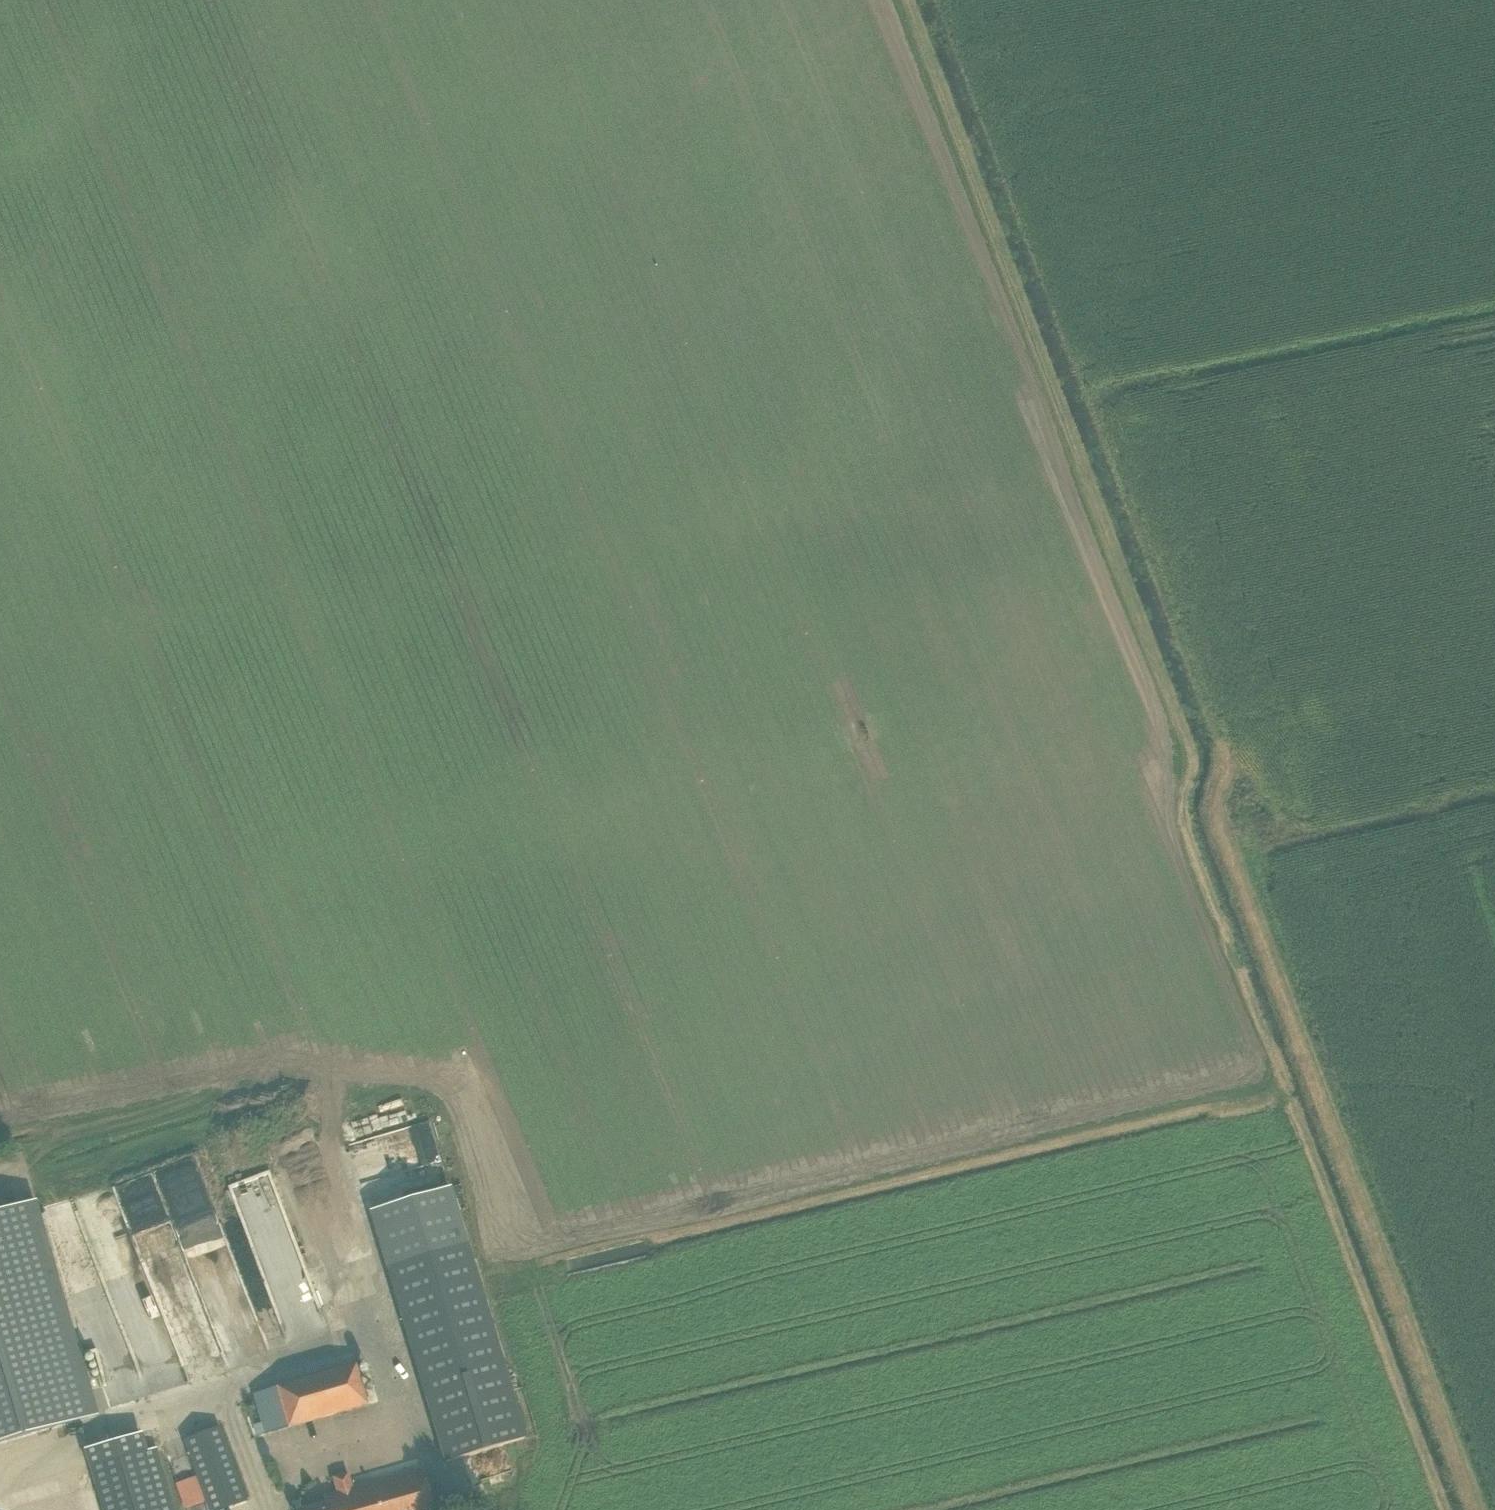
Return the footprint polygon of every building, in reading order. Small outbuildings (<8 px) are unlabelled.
[(370,1105),(375,1127),(434,1113),(428,1091),(370,1105)] [(257,1183),(264,1198),(279,1192),(269,1170),(232,1186),(234,1192),(257,1183)] [(51,1203),(0,1214),(0,1444),(100,1422),(51,1203)] [(388,1268),(446,1462),(524,1438),(466,1245),(388,1268)] [(161,1258),(168,1270),(186,1260),(180,1248),(161,1258)] [(252,1425),(256,1437),(368,1405),(355,1363),(252,1395),(260,1422),(252,1425)] [(183,1440),(197,1476),(206,1501),(210,1509),(224,1509),(248,1501),(220,1426),(215,1428),(185,1439),(183,1440)] [(141,1433),(85,1449),(103,1509),(163,1509),(141,1433)] [(305,1509),(434,1509),(430,1496),(423,1471),(353,1490),(337,1495),(329,1497),(331,1503),(305,1509)]
